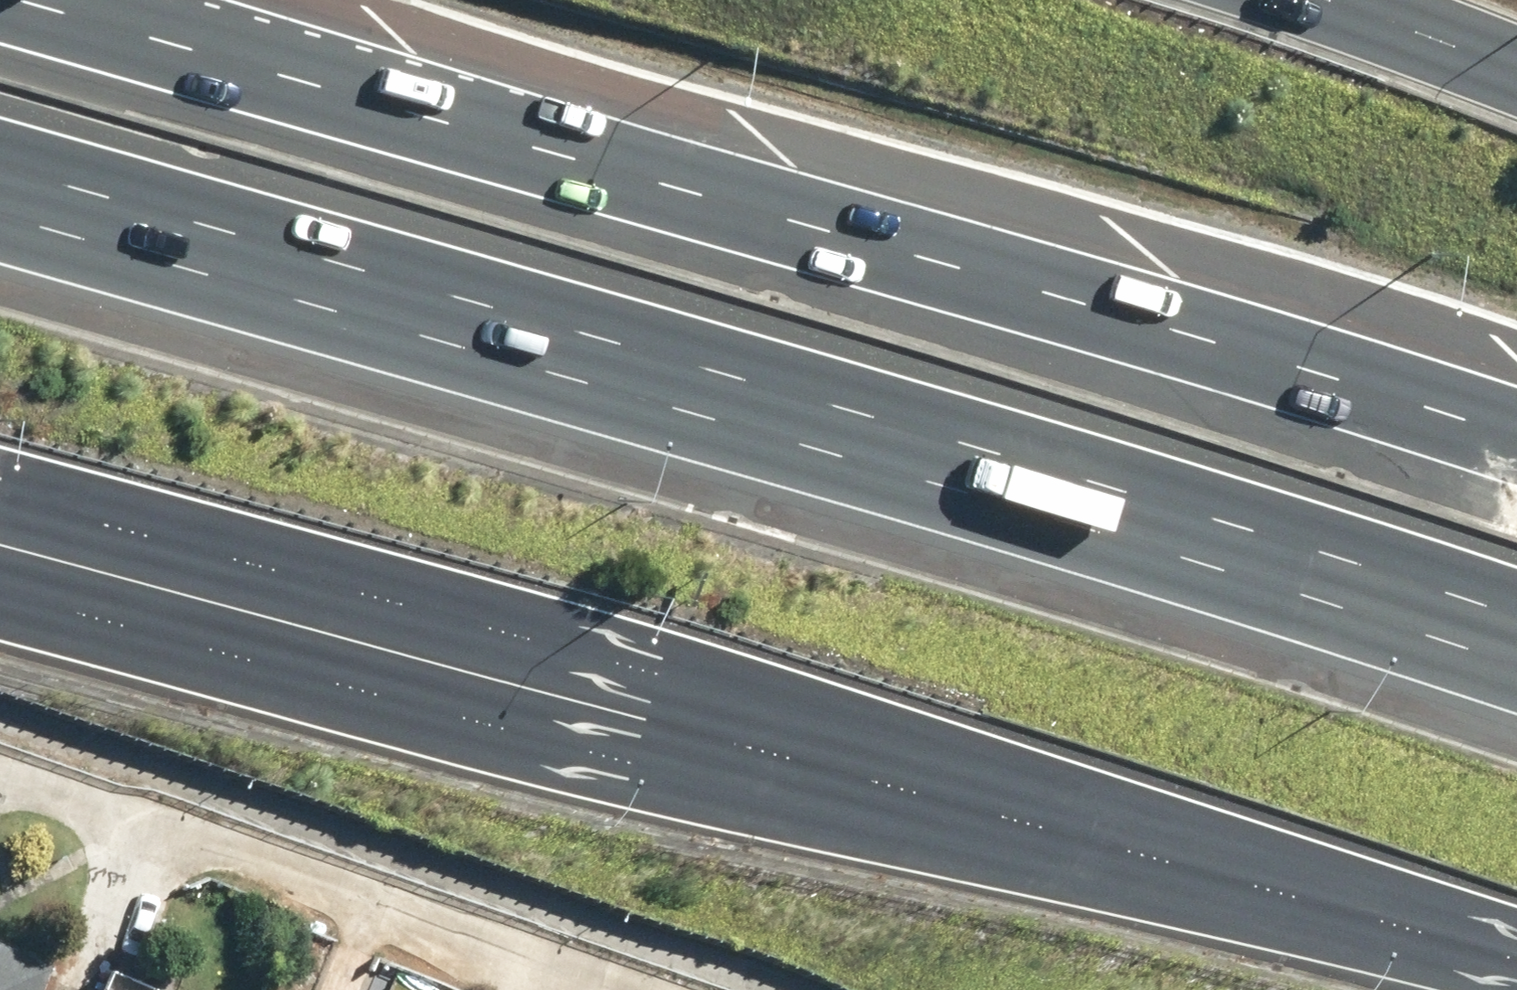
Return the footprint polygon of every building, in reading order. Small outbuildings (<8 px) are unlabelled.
[(54,956),(0,936),(0,989),(41,989),(54,956)] [(96,989),(166,989),(107,964),(96,989)]
